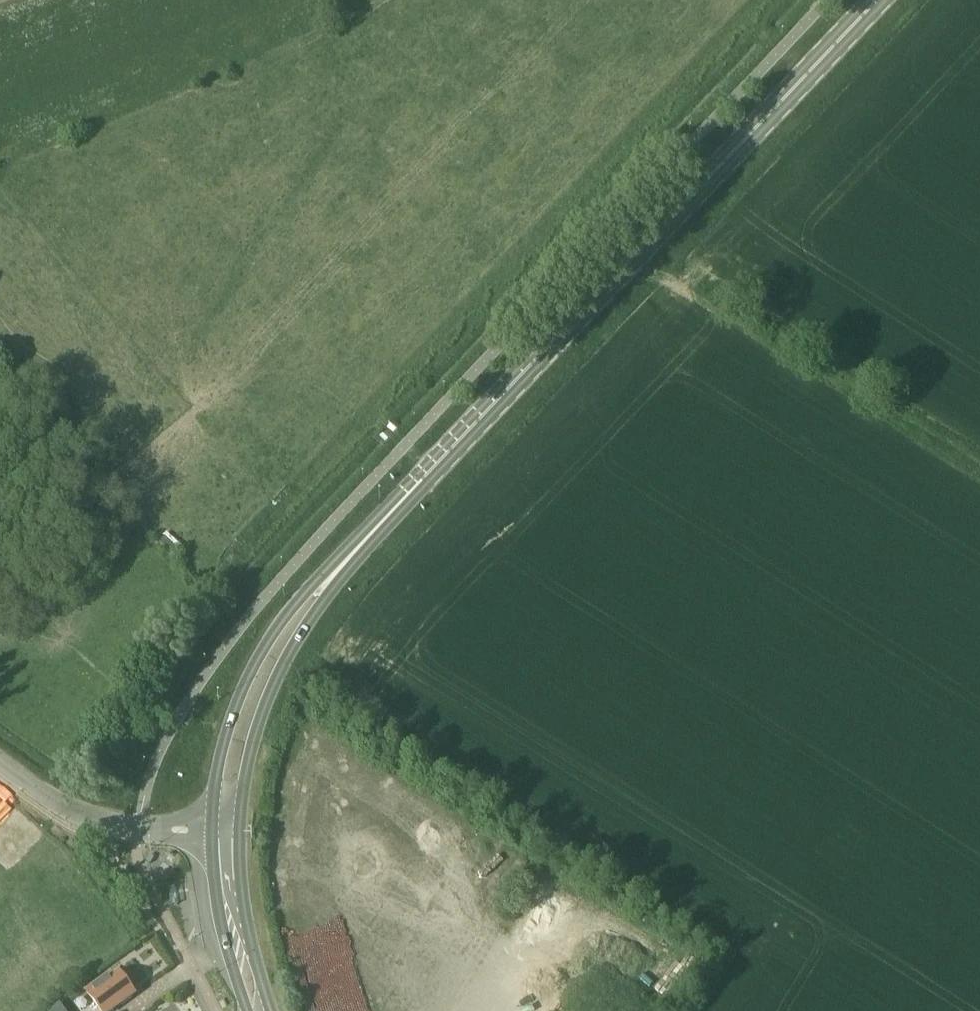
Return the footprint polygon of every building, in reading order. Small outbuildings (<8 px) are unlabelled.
[(10,506),(0,497),(0,517),(10,506)] [(171,852),(167,858),(172,861),(176,855),(171,852)] [(139,991),(120,965),(89,988),(106,1010),(110,1010),(139,991)] [(48,1008),(50,1010),(70,1010),(61,999),(48,1008)]
